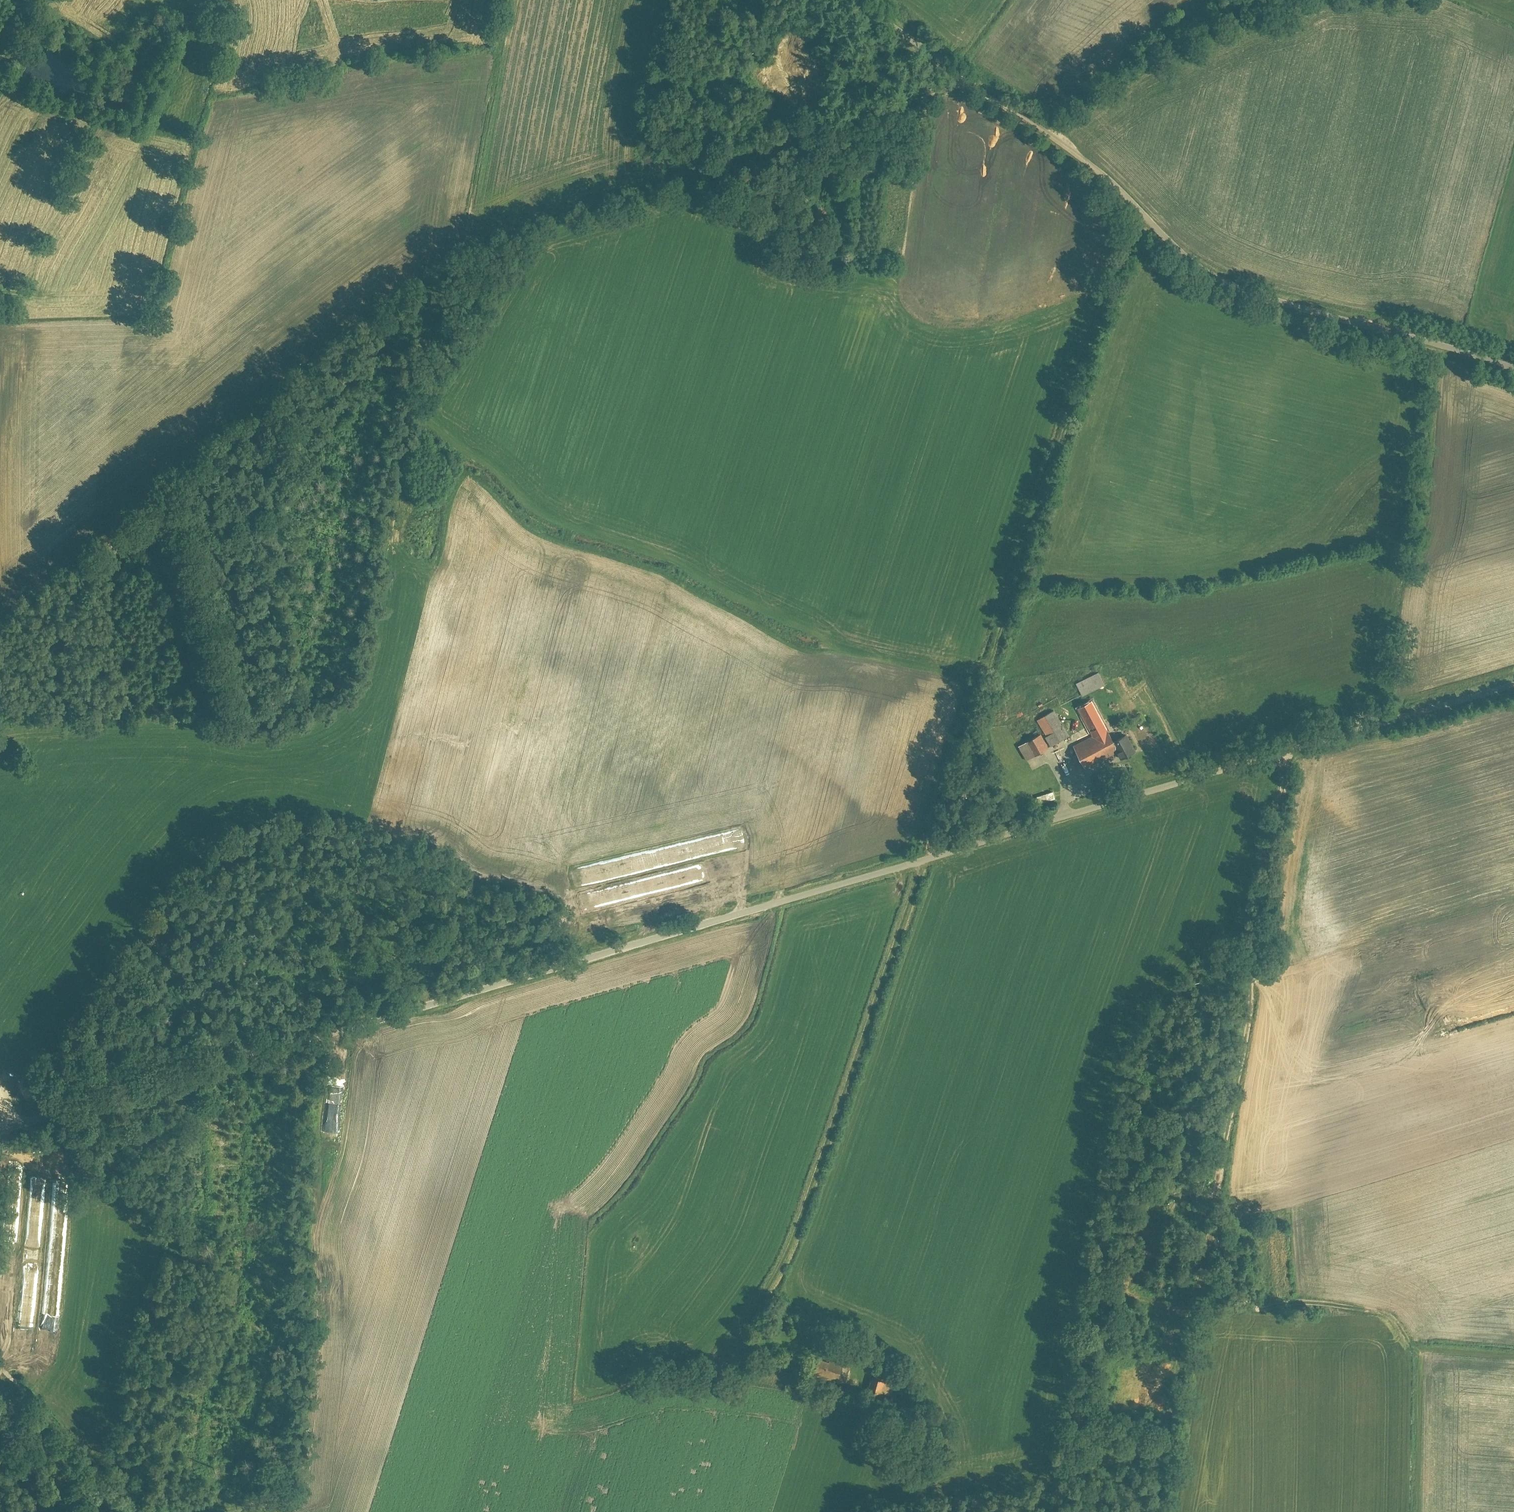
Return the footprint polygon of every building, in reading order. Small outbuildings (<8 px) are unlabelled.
[(1077,682),(1083,696),(1105,686),(1099,672),(1077,682)] [(1094,738),(1074,748),(1087,774),(1124,756),(1096,700),(1079,709),(1094,738)] [(1053,746),(1070,736),(1056,711),(1038,721),(1053,746)] [(1016,743),(1028,762),(1051,747),(1040,728),(1016,743)] [(1033,795),(1038,808),(1056,801),(1051,788),(1033,795)] [(822,1361),(816,1378),(839,1386),(845,1370),(822,1361)] [(875,1378),(866,1390),(876,1398),(885,1386),(875,1378)]
